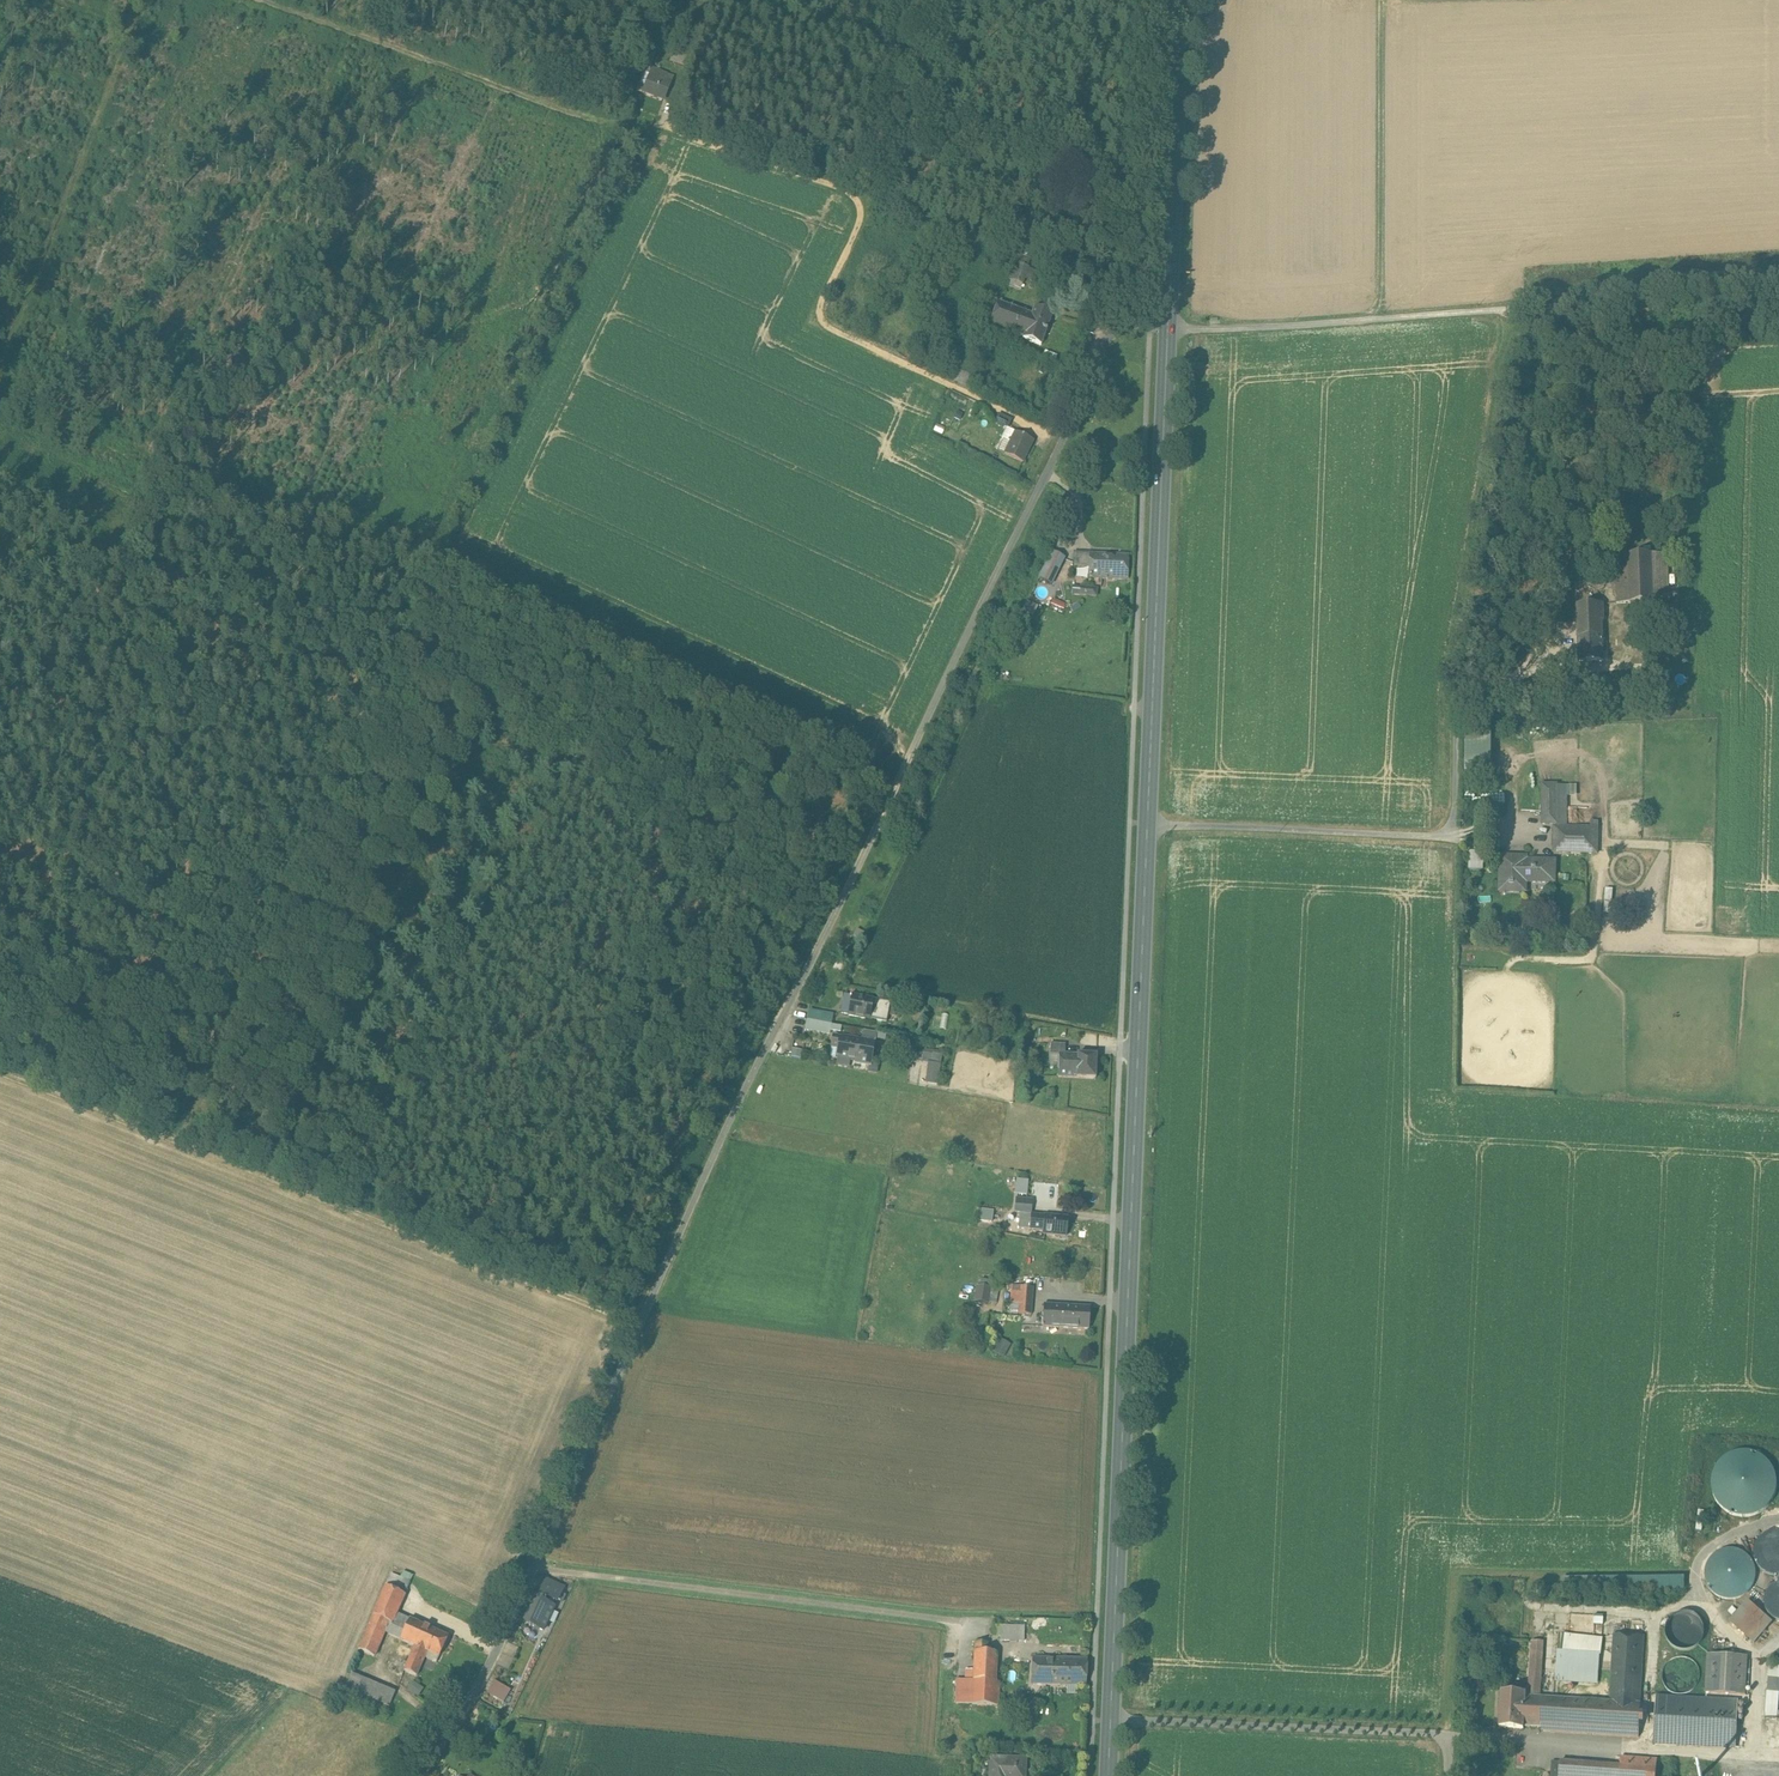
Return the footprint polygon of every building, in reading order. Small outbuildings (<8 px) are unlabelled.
[(664,66),(687,74),(690,66),(667,58),(664,66)] [(645,103),(666,109),(672,90),(662,87),(663,81),(653,78),(645,103)] [(1010,279),(1024,284),(1026,278),(1032,280),(1035,268),(1015,262),(1010,279)] [(991,324),(999,303),(990,299),(981,320),(991,324)] [(1022,312),(999,303),(991,324),(1014,333),(1022,312)] [(1053,315),(1034,308),(1031,316),(1023,337),(1022,339),(1041,346),(1053,315)] [(1022,312),(1014,333),(1023,337),(1031,316),(1022,312)] [(957,368),(952,380),(973,389),(978,378),(957,368)] [(1012,420),(998,414),(994,422),(1007,428),(1008,429),(1012,420)] [(1034,441),(1015,432),(1008,429),(1007,428),(1002,438),(1010,442),(1005,454),(1023,463),(1034,441)] [(1090,554),(1074,553),(1073,567),(1089,568),(1090,554)] [(1667,553),(1615,555),(1617,603),(1669,601),(1667,553)] [(1128,555),(1090,554),(1089,568),(1089,577),(1127,579),(1128,555)] [(1064,562),(1052,556),(1040,580),(1052,586),(1064,562)] [(1097,589),(1081,588),(1080,595),(1096,597),(1097,589)] [(1604,604),(1577,605),(1579,638),(1603,637),(1603,621),(1604,621),(1604,604)] [(1603,637),(1579,638),(1579,662),(1604,662),(1603,637)] [(1656,639),(1645,640),(1645,660),(1657,660),(1656,639)] [(1657,660),(1645,660),(1646,670),(1657,669),(1657,660)] [(1492,732),(1466,732),(1465,776),(1492,776),(1492,732)] [(1556,824),(1556,785),(1543,785),(1543,824),(1556,824)] [(1567,824),(1567,785),(1556,785),(1556,824),(1567,824)] [(1503,804),(1504,794),(1476,790),(1474,800),(1503,804)] [(1599,829),(1555,828),(1555,852),(1598,853),(1599,829)] [(1470,869),(1482,870),(1483,851),(1470,850),(1470,869)] [(1555,862),(1527,861),(1527,858),(1502,857),(1501,886),(1515,886),(1515,882),(1555,883),(1555,862)] [(1612,912),(1613,888),(1605,888),(1605,912),(1612,912)] [(890,1003),(845,995),(841,1013),(848,1015),(886,1023),(890,1003)] [(833,1015),(810,1010),(808,1020),(831,1024),(833,1015)] [(831,1024),(808,1020),(806,1029),(830,1033),(831,1024)] [(860,1042),(834,1037),(830,1057),(839,1058),(837,1065),(848,1067),(849,1060),(857,1062),(857,1063),(870,1065),(874,1043),(861,1041),(860,1042)] [(1065,1046),(1050,1045),(1050,1055),(1059,1055),(1059,1054),(1065,1054),(1065,1046)] [(942,1056),(923,1053),(922,1062),(930,1064),(927,1083),(937,1085),(942,1056)] [(1065,1054),(1059,1054),(1059,1055),(1058,1078),(1096,1079),(1097,1056),(1065,1054)] [(1017,1179),(1017,1194),(1029,1194),(1029,1180),(1017,1179)] [(993,1223),(996,1210),(983,1208),(980,1221),(993,1223)] [(1067,1218),(1020,1214),(1019,1229),(1042,1231),(1042,1236),(1065,1238),(1067,1218)] [(974,1285),(974,1302),(991,1303),(991,1286),(974,1285)] [(1020,1302),(1020,1286),(1012,1286),(1011,1301),(1020,1302)] [(1031,1314),(1033,1287),(1020,1286),(1020,1302),(1020,1313),(1031,1314)] [(1089,1312),(1054,1310),(1053,1328),(1088,1331),(1089,1312)] [(1004,1337),(995,1349),(1003,1356),(1012,1344),(1004,1337)] [(1776,1508),(1778,1484),(1778,1478),(1776,1467),(1772,1466),(1768,1455),(1744,1452),(1720,1459),(1717,1488),(1724,1513),(1750,1516),(1776,1508)] [(1776,1531),(1767,1533),(1760,1538),(1756,1545),(1754,1554),(1756,1562),(1761,1569),(1768,1574),(1776,1576),(1778,1575),(1778,1532),(1776,1531)] [(1754,1584),(1756,1574),(1754,1564),(1748,1556),(1740,1550),(1730,1549),(1720,1551),(1712,1556),(1707,1565),(1705,1574),(1707,1584),(1713,1592),(1721,1598),(1731,1600),(1740,1598),(1749,1592),(1754,1584)] [(1687,1591),(1687,1575),(1634,1577),(1635,1593),(1687,1591)] [(546,1579),(539,1595),(547,1599),(558,1604),(565,1588),(546,1579)] [(406,1589),(387,1581),(384,1588),(403,1596),(406,1589)] [(1776,1584),(1770,1588),(1766,1595),(1764,1602),(1766,1610),(1770,1616),(1777,1621),(1778,1621),(1778,1583),(1776,1584)] [(384,1588),(372,1616),(388,1623),(391,1624),(397,1612),(403,1596),(384,1588)] [(542,1601),(546,1602),(547,1599),(539,1595),(534,1593),(521,1621),(530,1625),(542,1601)] [(530,1625),(529,1627),(544,1633),(556,1607),(546,1602),(542,1601),(530,1625)] [(1766,1631),(1741,1609),(1730,1621),(1755,1643),(1766,1631)] [(397,1612),(391,1624),(388,1623),(385,1632),(401,1639),(410,1618),(397,1612)] [(1703,1639),(1704,1632),(1703,1624),(1699,1618),(1692,1614),(1685,1613),(1678,1614),(1671,1619),(1667,1625),(1666,1632),(1667,1640),(1672,1646),(1678,1650),(1685,1651),(1693,1650),(1699,1646),(1703,1639)] [(388,1623),(372,1616),(358,1649),(374,1656),(385,1632),(388,1623)] [(431,1628),(410,1618),(401,1639),(418,1647),(422,1648),(431,1628)] [(1025,1626),(1000,1626),(1000,1636),(1000,1641),(1024,1642),(1025,1626)] [(449,1636),(431,1628),(422,1648),(430,1652),(440,1657),(449,1636)] [(1599,1686),(1604,1637),(1561,1633),(1557,1682),(1599,1686)] [(1610,1702),(1540,1698),(1544,1642),(1532,1641),(1528,1697),(1526,1697),(1524,1727),(1542,1728),(1542,1732),(1639,1738),(1641,1704),(1640,1704),(1644,1636),(1614,1635),(1610,1702)] [(988,1643),(975,1642),(975,1651),(987,1652),(988,1643)] [(422,1648),(418,1647),(407,1671),(419,1676),(430,1652),(422,1648)] [(987,1652),(975,1651),(973,1681),(957,1680),(956,1704),(998,1706),(999,1682),(995,1682),(997,1653),(987,1652)] [(1747,1657),(1708,1655),(1706,1693),(1745,1695),(1747,1657)] [(1053,1658),(1033,1658),(1032,1684),(1052,1684),(1053,1658)] [(1087,1659),(1053,1658),(1052,1684),(1086,1686),(1087,1659)] [(1699,1683),(1700,1676),(1699,1669),(1694,1663),(1688,1659),(1681,1658),(1674,1659),(1668,1663),(1664,1669),(1662,1677),(1664,1684),(1668,1690),(1674,1694),(1681,1695),(1689,1694),(1695,1690),(1699,1683)] [(1777,1678),(1778,1667),(1770,1667),(1768,1703),(1778,1704),(1778,1678),(1777,1678)] [(396,1692),(351,1674),(346,1688),(391,1705),(396,1692)] [(412,1681),(408,1690),(420,1696),(424,1687),(412,1681)] [(495,1682),(488,1694),(503,1703),(510,1690),(495,1682)] [(1526,1694),(1502,1692),(1500,1728),(1524,1730),(1524,1727),(1526,1697),(1526,1694)] [(1738,1702),(1657,1698),(1654,1743),(1736,1748),(1738,1702)] [(1621,1758),(1620,1767),(1619,1775),(1656,1775),(1657,1761),(1621,1758)] [(989,1759),(989,1775),(1024,1775),(1024,1761),(989,1759)] [(1560,1762),(1559,1775),(1581,1775),(1582,1764),(1560,1762)] [(1582,1764),(1581,1775),(1619,1775),(1620,1767),(1582,1764)]
